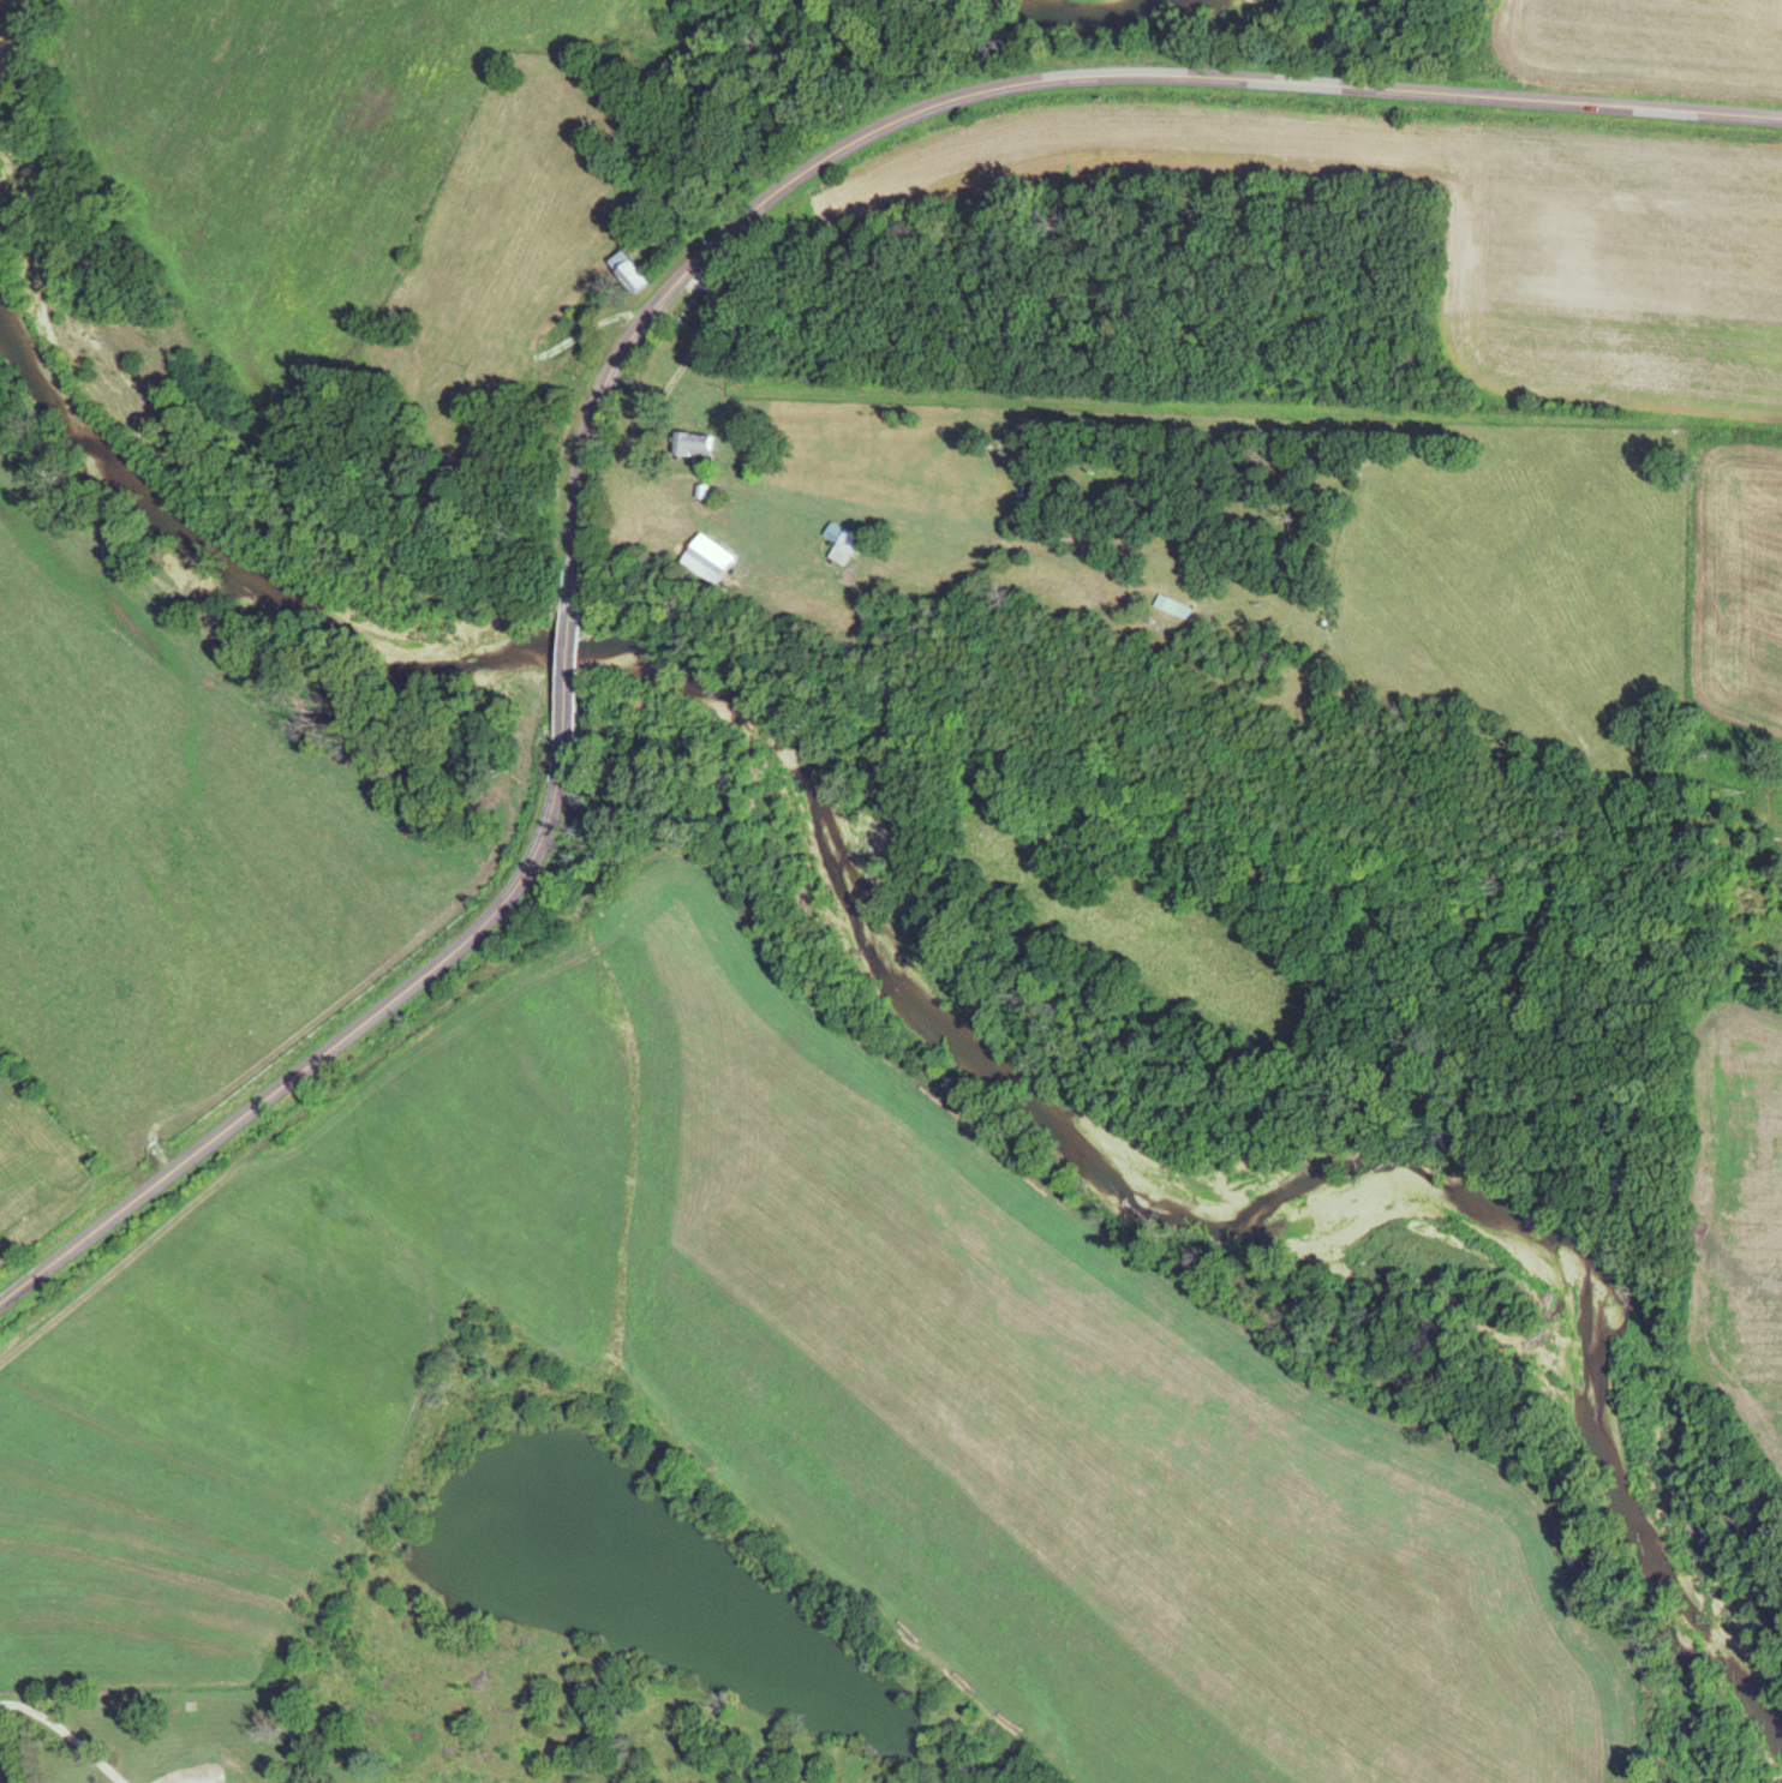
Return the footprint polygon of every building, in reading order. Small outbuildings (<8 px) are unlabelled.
[(643,284),(618,251),(603,262),(628,296),(643,284)] [(673,456),(709,456),(709,434),(673,434),(673,456)] [(826,557),(841,566),(858,541),(831,523),(822,535),(835,544),(826,557)] [(681,561),(715,586),(734,558),(701,534),(681,561)] [(1150,606),(1182,622),(1188,610),(1156,594),(1150,606)]
